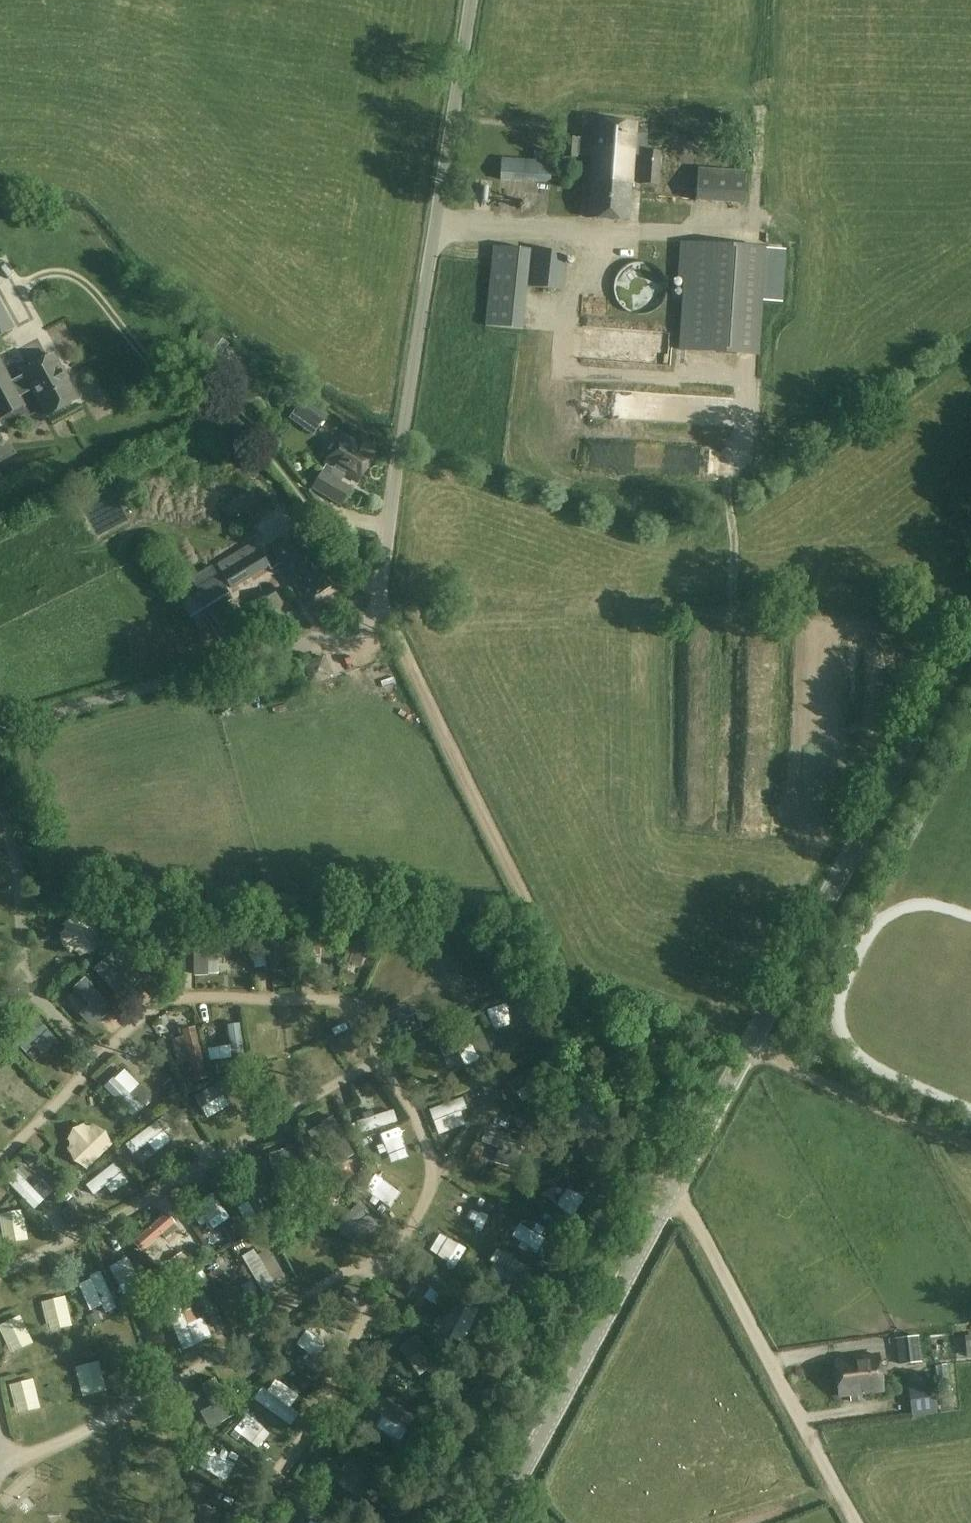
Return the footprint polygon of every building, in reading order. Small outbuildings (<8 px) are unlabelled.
[(592,138),(565,137),(564,157),(578,158),(578,156),(591,156),(588,218),(628,220),(632,157),(643,158),(641,185),(659,186),(661,151),(646,150),(647,133),(634,133),(634,124),(593,121),(592,138)] [(502,160),(500,181),(551,184),(552,163),(502,160)] [(697,202),(744,205),(746,171),(699,168),(697,202)] [(682,242),(680,278),(685,279),(681,350),(760,354),(763,300),(783,301),(786,247),(766,246),(682,242)] [(486,326),(522,329),(530,250),(494,246),(486,326)] [(531,287),(563,291),(567,253),(535,250),(531,287)] [(633,313),(638,314),(640,314),(641,314),(646,314),(651,312),(655,310),(659,306),(662,303),(664,298),(665,294),(666,289),(665,284),(664,281),(662,277),(659,273),(655,269),(651,267),(646,265),(642,265),(637,265),(632,266),(627,268),(625,270),(621,273),(619,277),(617,282),(616,287),(616,292),(617,296),(618,301),(621,305),(625,308),(629,311),(633,313)] [(8,326),(0,306),(0,329),(8,326)] [(19,397),(17,393),(31,385),(47,416),(78,399),(53,355),(23,371),(24,374),(10,381),(0,362),(0,408),(19,397)] [(627,421),(633,397),(613,392),(607,416),(627,421)] [(319,426),(327,415),(303,398),(302,399),(293,393),(287,402),(296,408),(295,410),(319,426)] [(329,475),(323,471),(313,487),(341,504),(351,488),(339,481),(344,472),(358,480),(374,454),(372,453),(377,444),(356,432),(351,440),(342,435),(325,461),(335,467),(329,475)] [(721,451),(586,441),(584,473),(680,480),(681,468),(719,471),(721,451)] [(302,529),(272,548),(274,550),(263,557),(271,569),(282,562),(307,601),(336,583),(302,529)] [(193,623),(232,599),(218,575),(196,588),(199,592),(181,602),(193,623)] [(299,618),(280,589),(253,607),(266,628),(280,620),(284,627),(299,618)] [(135,908),(120,926),(157,994),(164,992),(170,990),(177,989),(184,988),(184,908),(135,908)] [(184,908),(184,988),(187,988),(255,989),(256,974),(249,909),(184,908)] [(275,909),(249,909),(256,974),(255,989),(298,989),(299,909),(275,909)] [(299,909),(298,989),(336,990),(360,910),(299,909)] [(360,910),(336,990),(362,993),(368,987),(402,911),(360,910)] [(55,920),(38,921),(39,943),(56,942),(55,920)] [(120,926),(81,972),(131,1014),(135,1009),(140,1005),(146,1001),(151,997),(157,994),(120,926)] [(74,966),(48,997),(51,1001),(99,1046),(131,1014),(81,972),(74,966)] [(543,988),(479,1008),(481,1012),(494,1041),(492,1059),(495,1073),(537,1053),(539,1056),(569,1042),(543,988)] [(35,1010),(3,1042),(51,1095),(78,1067),(79,1067),(79,1066),(80,1065),(81,1064),(81,1063),(81,1062),(81,1061),(82,1060),(82,1059),(81,1058),(81,1057),(81,1056),(81,1055),(80,1054),(80,1053),(79,1052),(79,1051),(78,1050),(39,1014),(35,1010)] [(277,1021),(253,1026),(259,1055),(283,1051),(277,1021)] [(245,1062),(239,1023),(226,1025),(229,1047),(208,1050),(210,1060),(231,1056),(232,1064),(245,1062)] [(440,1044),(446,1056),(471,1043),(479,1059),(493,1052),(479,1024),(440,1044)] [(208,1079),(195,1026),(181,1030),(183,1036),(170,1040),(176,1064),(188,1061),(193,1082),(208,1079)] [(537,1053),(495,1073),(504,1102),(504,1103),(504,1104),(505,1104),(505,1105),(506,1106),(507,1106),(507,1107),(508,1107),(509,1107),(537,1117),(583,1071),(569,1042),(539,1056),(537,1053)] [(105,1085),(133,1116),(144,1106),(144,1104),(154,1094),(143,1082),(132,1093),(115,1075),(105,1085)] [(370,1076),(325,1102),(346,1141),(397,1124),(404,1118),(403,1114),(396,1103),(375,1077),(375,1076),(374,1076),(373,1075),(372,1075),(371,1075),(371,1076),(370,1076)] [(475,1083),(422,1108),(441,1150),(447,1156),(479,1106),(480,1105),(480,1104),(480,1103),(480,1102),(475,1083)] [(216,1084),(194,1097),(205,1118),(228,1105),(216,1084)] [(323,1103),(294,1121),(310,1179),(330,1217),(352,1192),(379,1163),(352,1152),(346,1141),(325,1102),(323,1103)] [(397,1124),(346,1141),(352,1152),(379,1163),(390,1173),(420,1184),(421,1181),(422,1178),(423,1175),(423,1172),(423,1169),(423,1166),(423,1162),(422,1159),(421,1156),(420,1153),(404,1118),(397,1124)] [(155,1122),(124,1146),(131,1155),(147,1144),(153,1152),(169,1140),(155,1122)] [(486,1123),(466,1162),(485,1178),(502,1167),(539,1181),(540,1182),(542,1182),(543,1182),(545,1182),(546,1182),(547,1182),(549,1182),(550,1182),(551,1181),(553,1180),(554,1180),(555,1179),(556,1178),(557,1177),(558,1176),(559,1175),(559,1173),(570,1152),(558,1148),(486,1123)] [(293,1145),(269,1153),(280,1193),(294,1188),(288,1167),(299,1164),(293,1145)] [(0,1175),(0,1180),(36,1217),(70,1190),(28,1146),(0,1175)] [(250,1148),(207,1175),(249,1234),(275,1218),(279,1216),(250,1148)] [(70,1190),(36,1217),(43,1225),(50,1239),(74,1228),(112,1211),(144,1192),(114,1150),(78,1183),(70,1190)] [(485,1178),(476,1195),(501,1209),(559,1241),(598,1167),(570,1152),(559,1173),(559,1175),(558,1176),(557,1177),(556,1178),(555,1179),(554,1180),(553,1180),(551,1181),(550,1182),(549,1182),(547,1182),(546,1182),(545,1182),(543,1182),(542,1182),(540,1182),(539,1181),(502,1167),(485,1178)] [(379,1163),(352,1192),(396,1231),(420,1184),(390,1173),(379,1163)] [(207,1175),(172,1196),(214,1256),(231,1245),(249,1234),(207,1175)] [(437,1199),(431,1211),(485,1240),(501,1209),(476,1195),(448,1179),(443,1183),(441,1189),(439,1194),(437,1199)] [(352,1192),(330,1217),(346,1260),(350,1257),(353,1255),(357,1253),(361,1252),(365,1251),(383,1247),(384,1247),(385,1247),(386,1246),(387,1246),(388,1245),(389,1244),(389,1243),(390,1243),(391,1242),(391,1241),(396,1231),(352,1192)] [(172,1196),(121,1227),(134,1251),(168,1284),(194,1268),(214,1256),(172,1196)] [(501,1209),(485,1240),(542,1272),(559,1241),(501,1209)] [(24,1211),(0,1214),(5,1245),(29,1241),(24,1211)] [(249,1234),(231,1245),(270,1309),(305,1287),(314,1281),(291,1245),(275,1218),(249,1234)] [(425,1224),(410,1253),(461,1282),(477,1253),(425,1224)] [(121,1227),(90,1241),(123,1313),(131,1309),(130,1307),(152,1293),(168,1284),(134,1251),(121,1227)] [(477,1253),(461,1282),(520,1314),(542,1272),(485,1240),(477,1253)] [(90,1241),(48,1260),(90,1326),(92,1329),(123,1313),(90,1241)] [(214,1256),(194,1268),(230,1334),(245,1324),(270,1309),(231,1245),(214,1256)] [(410,1253),(392,1290),(432,1317),(440,1321),(461,1282),(410,1253)] [(43,1262),(18,1276),(28,1303),(45,1349),(90,1326),(48,1260),(43,1262)] [(168,1284),(152,1293),(190,1361),(197,1356),(230,1334),(194,1268),(168,1284)] [(440,1321),(432,1335),(470,1360),(489,1371),(520,1314),(461,1282),(440,1321)] [(152,1293),(130,1307),(131,1309),(140,1333),(134,1335),(153,1384),(157,1382),(190,1361),(152,1293)] [(28,1303),(0,1316),(0,1365),(26,1359),(45,1349),(28,1303)] [(385,1303),(350,1373),(457,1430),(489,1371),(470,1360),(432,1335),(385,1303)] [(313,1305),(255,1342),(286,1362),(319,1385),(346,1331),(313,1305)] [(123,1313),(92,1329),(96,1336),(97,1338),(121,1402),(129,1398),(153,1384),(134,1335),(140,1333),(131,1309),(123,1313)] [(894,1339),(898,1366),(923,1363),(919,1336),(894,1339)] [(97,1338),(51,1362),(68,1430),(121,1402),(97,1338)] [(835,1361),(840,1397),(883,1391),(878,1355),(835,1361)] [(30,1373),(1,1380),(12,1430),(12,1432),(13,1434),(14,1435),(15,1437),(16,1438),(17,1440),(18,1441),(19,1442),(21,1443),(22,1444),(24,1445),(25,1445),(27,1446),(29,1446),(31,1446),(32,1446),(34,1446),(36,1446),(38,1445),(39,1445),(41,1444),(68,1430),(51,1362),(30,1373)] [(286,1362),(244,1397),(249,1401),(295,1434),(319,1385),(286,1362)] [(208,1373),(174,1395),(184,1410),(185,1437),(224,1436),(249,1401),(244,1397),(222,1381),(215,1368),(208,1373)] [(350,1373),(323,1427),(365,1449),(422,1495),(457,1430),(350,1373)] [(908,1388),(912,1416),(937,1413),(933,1385),(908,1388)] [(249,1401),(224,1436),(266,1473),(283,1453),(286,1450),(288,1446),(291,1442),(295,1434),(249,1401)] [(224,1436),(185,1437),(185,1467),(244,1498),(266,1473),(224,1436)] [(181,1512),(182,1522),(229,1522),(230,1522),(232,1516),(236,1509),(239,1504),(244,1498),(185,1467),(186,1512),(181,1512)]
